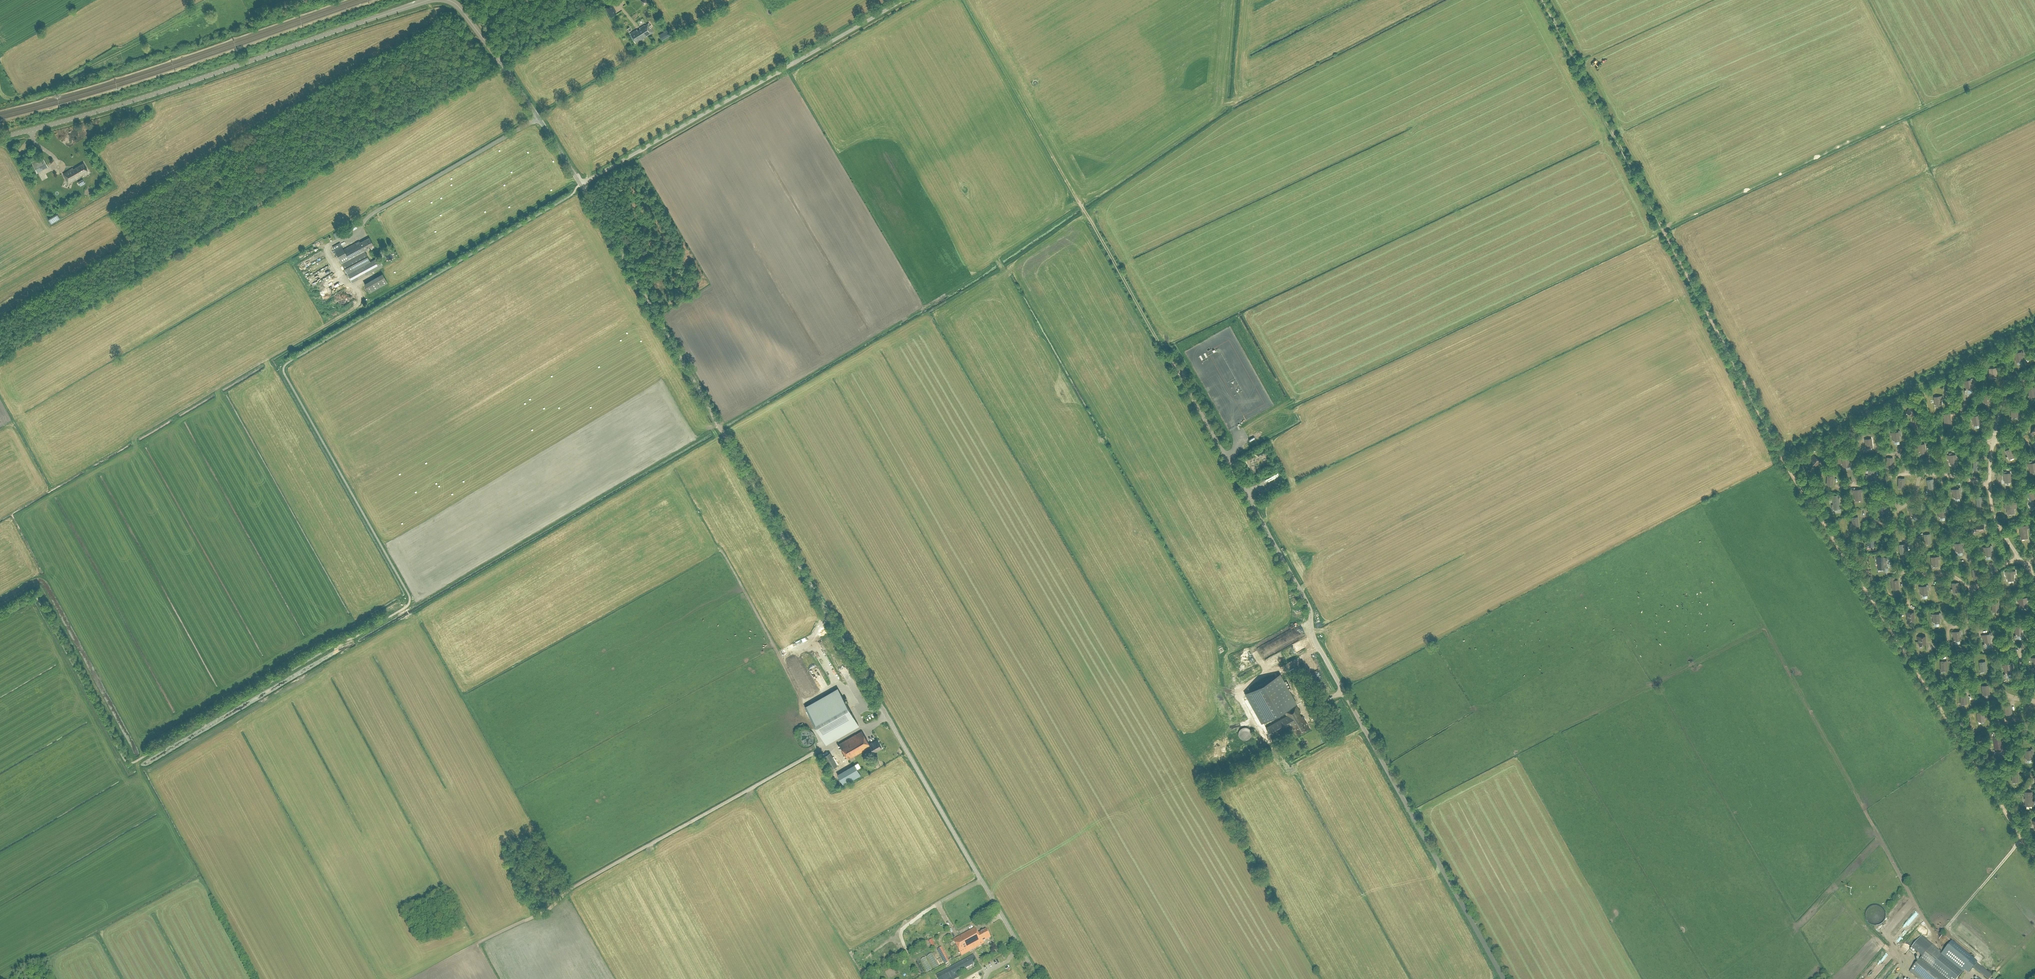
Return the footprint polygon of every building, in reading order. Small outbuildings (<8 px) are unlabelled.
[(605,7),(611,17),(616,14),(617,13),(611,3),(610,4),(610,3),(605,7)] [(635,43),(654,32),(648,23),(644,25),(639,27),(640,29),(637,30),(636,29),(634,30),(630,33),(635,43)] [(662,40),(671,34),(668,29),(659,34),(662,40)] [(37,172),(48,166),(43,157),(32,163),(37,172)] [(82,173),(88,170),(83,163),(73,169),(72,168),(63,173),(69,183),(83,175),(82,173)] [(336,238),(342,235),(343,237),(352,232),(352,231),(357,228),(354,221),(348,224),(349,226),(339,230),(334,233),(336,238)] [(373,245),(369,237),(360,242),(359,241),(344,249),(340,242),(333,246),(335,250),(352,282),(358,278),(378,268),(374,259),(370,261),(364,251),(367,249),(366,248),(373,245)] [(364,283),(369,292),(387,283),(382,274),(364,283)] [(1225,346),(1237,345),(1237,332),(1226,333),(1226,332),(1223,332),(1223,335),(1231,335),(1231,336),(1225,337),(1225,346)] [(1912,416),(1917,409),(1910,404),(1908,407),(1909,407),(1908,409),(1906,412),(1912,416)] [(1254,429),(1249,431),(1252,441),(1258,439),(1254,429)] [(2009,459),(2014,456),(2011,448),(2005,451),(2009,459)] [(1815,467),(1820,461),(1814,455),(1812,457),(1813,458),(1811,460),(1811,459),(1809,462),(1815,467)] [(1843,467),(1850,466),(1848,457),(1842,458),(1843,467)] [(2034,494),(2034,490),(2034,489),(2026,493),(2032,506),(2034,505),(2034,496),(2034,494)] [(2007,513),(2014,513),(2013,506),(2017,506),(2016,501),(2012,502),(2012,504),(2004,505),(2004,507),(2007,507),(2007,513)] [(1983,524),(1975,524),(1975,531),(1979,531),(1981,530),(1981,532),(1984,532),(1983,524)] [(2021,539),(2027,538),(2026,528),(2029,528),(2028,525),(2020,526),(2021,539)] [(1876,557),(1876,562),(1878,562),(1878,569),(1884,569),(1884,566),(1886,566),(1886,557),(1876,557)] [(1892,589),(1899,588),(1898,579),(1895,580),(1894,577),(1889,577),(1890,581),(1891,580),(1892,589)] [(1322,620),(1326,617),(1322,610),(1318,613),(1322,620)] [(1907,620),(1914,620),(1914,612),(1906,612),(1906,615),(1907,615),(1907,617),(1907,620)] [(1918,644),(1926,644),(1925,636),(1917,636),(1917,639),(1919,639),(1919,641),(1918,641),(1918,644)] [(1279,654),(1283,661),(1299,652),(1295,645),(1279,654)] [(1308,653),(1300,659),(1303,663),(1311,657),(1308,653)] [(840,668),(843,674),(849,670),(846,664),(840,668)] [(812,672),(822,690),(829,686),(818,665),(813,668),(815,670),(812,672)] [(1279,674),(1245,693),(1262,723),(1288,708),(1288,710),(1290,709),(1289,707),(1296,704),(1279,674)] [(827,742),(858,724),(837,687),(806,705),(827,742)] [(1270,736),(1272,740),(1279,736),(1277,733),(1291,725),(1296,735),(1308,728),(1302,716),(1301,717),(1298,713),(1300,712),(1296,705),(1290,709),(1288,710),(1284,712),(1286,716),(1265,727),(1270,736)] [(2013,719),(2011,705),(2004,706),(2006,720),(2013,719)] [(1243,740),(1246,740),(1248,739),(1250,737),(1251,735),(1251,733),(1251,730),(1249,728),(1247,727),(1244,727),(1242,727),(1240,729),(1239,731),(1238,733),(1239,736),(1240,738),(1243,740)] [(874,752),(882,747),(877,740),(872,742),(869,743),(862,730),(839,743),(848,759),(869,747),(871,749),(872,748),(874,752)] [(1999,735),(1993,736),(1995,751),(2002,750),(2000,740),(2002,740),(2002,737),(1999,737),(1999,735)] [(823,756),(830,769),(837,765),(830,752),(823,756)] [(843,785),(861,775),(854,764),(837,774),(843,785)] [(2034,800),(2032,800),(2032,791),(2025,792),(2026,805),(2034,805),(2034,800)] [(1887,938),(1900,924),(1895,919),(1882,934),(1887,938)] [(953,940),(961,956),(984,944),(983,942),(990,938),(986,930),(978,935),(975,928),(953,940)] [(1962,973),(1938,953),(1939,951),(1922,936),(1911,948),(1921,957),(1909,971),(1918,978),(1957,978),(1962,973)] [(1943,952),(1965,970),(1973,959),(1952,942),(1943,952)] [(945,964),(949,962),(941,947),(937,950),(945,964)] [(922,956),(928,954),(925,948),(920,950),(922,956)] [(973,955),(939,974),(942,978),(948,978),(958,974),(958,973),(977,962),(973,955)] [(1986,978),(1989,978),(1992,975),(1977,963),(1973,968),(1986,978)] [(1902,974),(1898,970),(1891,978),(1897,978),(1902,974)]
